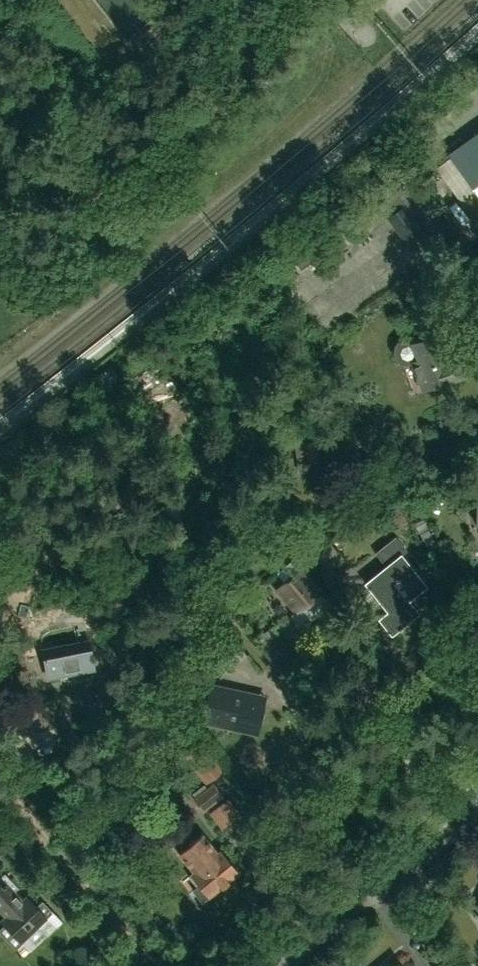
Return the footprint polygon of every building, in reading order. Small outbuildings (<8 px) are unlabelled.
[(447,154),(477,197),(477,132),(447,154)] [(387,217),(409,250),(429,237),(414,215),(423,208),(416,197),(414,199),(405,186),(375,206),(383,219),(387,217)] [(440,333),(415,342),(412,341),(411,340),(410,339),(407,339),(404,339),(401,339),(400,340),(397,342),(396,343),(394,345),(394,346),(393,347),(393,349),(393,350),(392,352),(393,353),(393,354),(393,356),(394,357),(394,358),(395,360),(396,361),(397,362),(400,363),(402,364),(404,365),(407,365),(408,365),(409,364),(412,363),(421,389),(467,373),(462,357),(455,359),(451,346),(446,348),(440,333)] [(294,442),(298,475),(322,472),(319,439),(294,442)] [(375,553),(386,567),(365,583),(388,612),(380,619),(393,634),(419,613),(409,600),(427,586),(402,555),(407,551),(395,536),(375,553)] [(302,570),(278,589),(297,611),(291,616),(301,629),(331,605),(326,599),(302,570)] [(300,665),(271,627),(258,637),(266,647),(263,649),(284,677),(300,665)] [(209,656),(222,675),(248,657),(235,638),(209,656)] [(49,652),(53,676),(100,669),(96,645),(49,652)] [(266,695),(210,684),(204,715),(237,722),(235,730),(258,735),(266,695)] [(98,714),(113,711),(110,692),(95,694),(98,714)] [(198,742),(183,753),(190,763),(200,776),(207,785),(222,774),(215,765),(205,752),(198,742)] [(194,799),(204,812),(225,796),(215,784),(194,799)] [(178,854),(193,873),(186,879),(204,901),(238,873),(220,851),(218,853),(202,834),(178,854)] [(45,932),(39,926),(47,918),(44,915),(50,909),(42,901),(36,907),(27,897),(20,904),(12,895),(19,889),(5,874),(0,878),(0,911),(6,917),(1,923),(4,926),(0,930),(0,933),(7,940),(13,935),(21,943),(27,937),(34,943),(45,932)]
